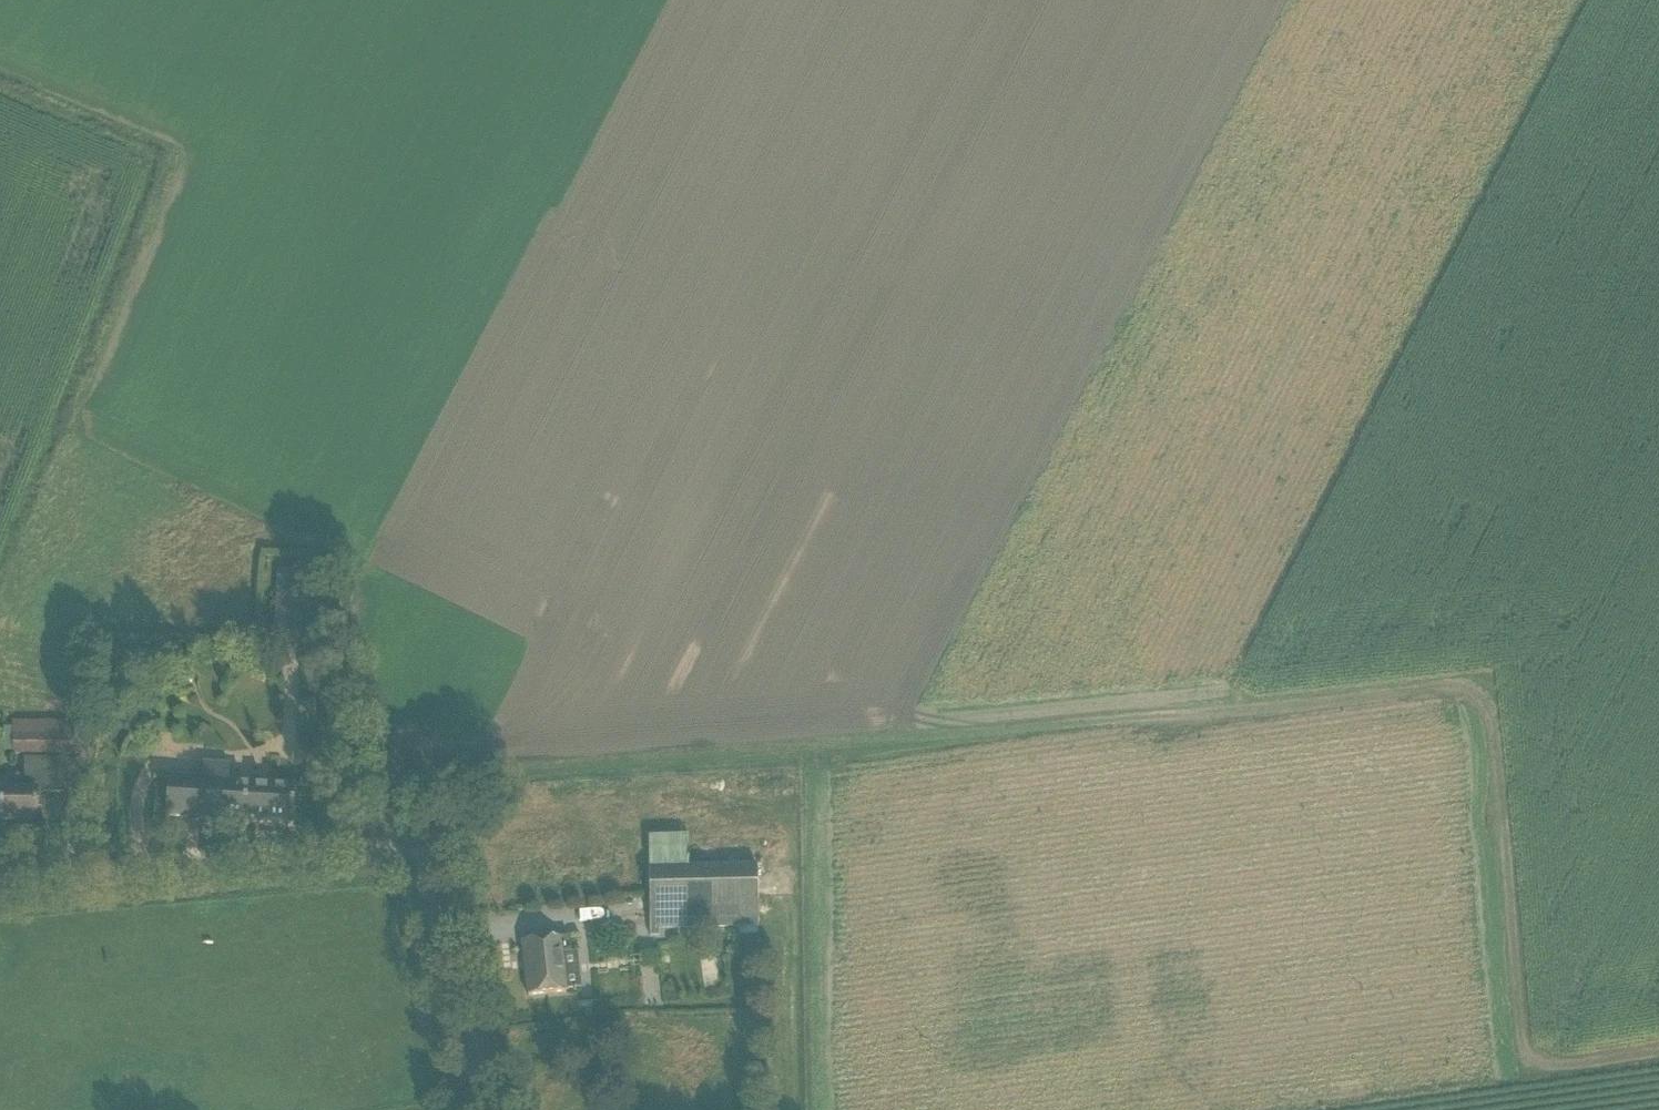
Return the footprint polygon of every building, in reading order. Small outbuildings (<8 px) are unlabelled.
[(14,754),(81,754),(81,713),(69,713),(69,721),(13,721),(14,754)] [(36,819),(36,806),(42,806),(42,791),(63,791),(63,760),(26,760),(26,784),(17,784),(17,790),(0,790),(0,819),(36,819)] [(205,762),(204,768),(204,781),(168,779),(166,816),(293,823),(295,785),(229,782),(229,764),(205,762)] [(757,863),(648,867),(650,928),(759,924),(757,863)] [(544,939),(522,941),(528,995),(550,993),(565,992),(564,990),(561,955),(571,954),(569,936),(566,937),(544,939)]
